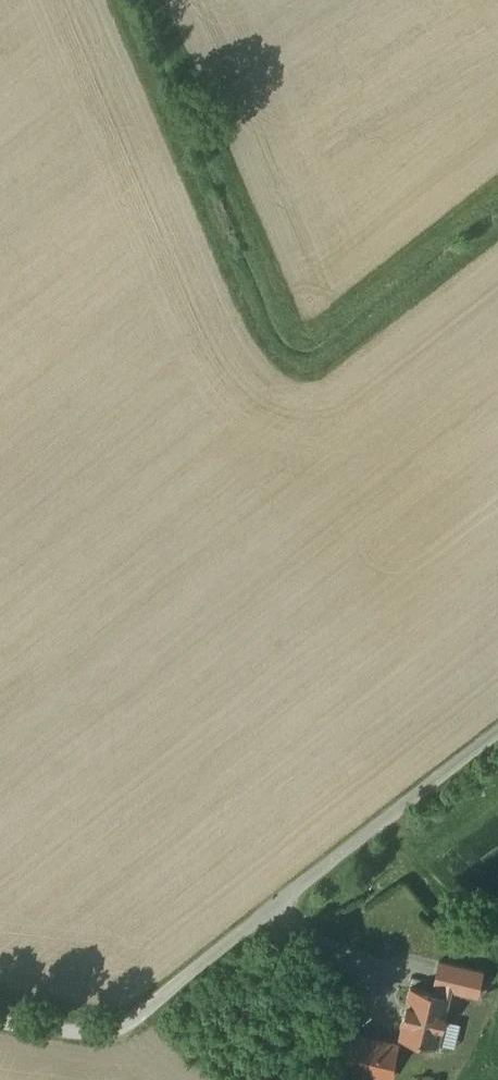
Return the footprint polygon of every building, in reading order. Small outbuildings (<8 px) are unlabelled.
[(483,971),(439,960),(433,985),(451,990),(477,996),(483,971)] [(411,987),(399,1037),(438,1046),(451,990),(434,986),(433,992),(411,987)] [(398,1044),(346,1031),(338,1066),(389,1079),(398,1044)]
